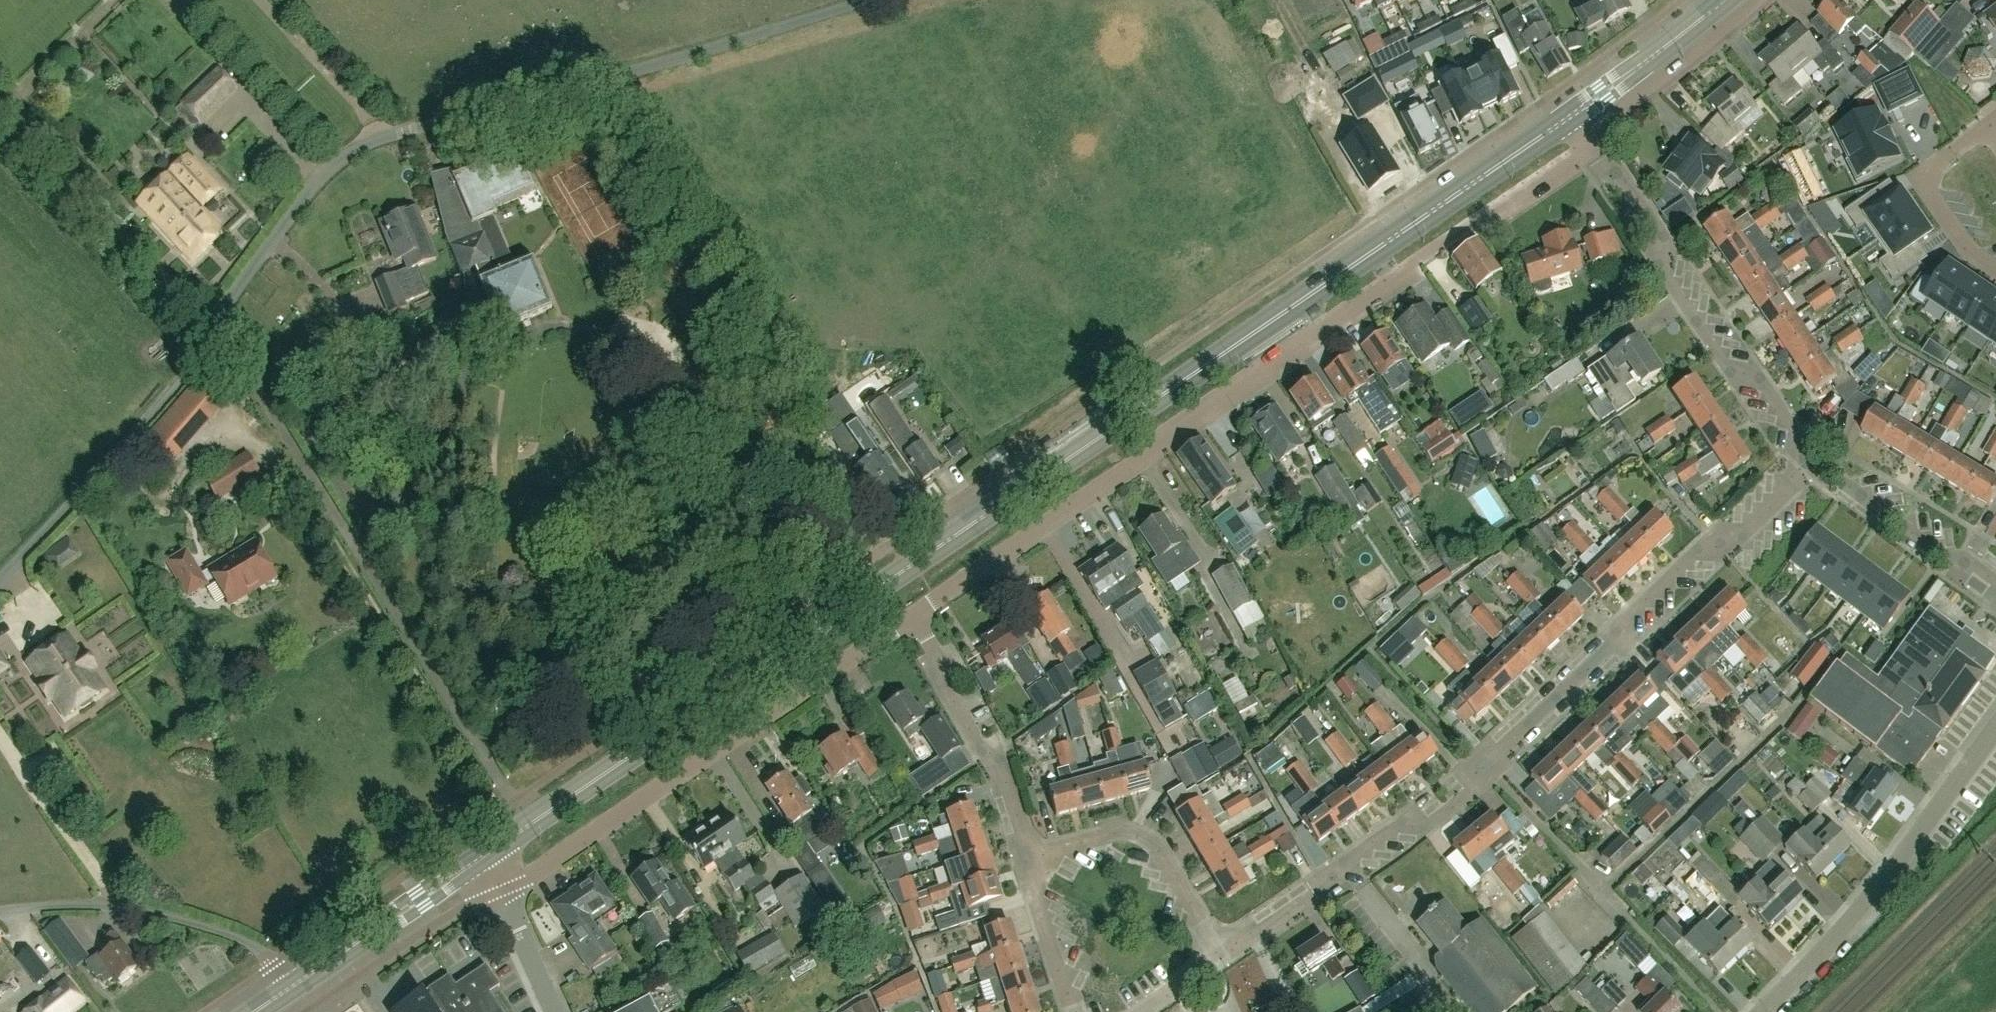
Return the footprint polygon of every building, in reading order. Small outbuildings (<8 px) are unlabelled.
[(1329,15),(1351,4),(1349,0),(1321,0),(1329,15)] [(1355,9),(1372,1),(1372,0),(1351,0),(1355,9)] [(1372,1),(1377,9),(1394,1),(1393,0),(1372,0),(1372,1)] [(1471,0),(1461,5),(1464,12),(1475,7),(1471,0)] [(1604,22),(1605,24),(1627,12),(1626,10),(1631,7),(1627,0),(1591,0),(1593,2),(1573,12),(1584,32),(1604,22)] [(1857,18),(1840,0),(1832,0),(1818,13),(1839,35),(1847,27),(1857,37),(1867,28),(1857,18)] [(1914,55),(1941,24),(1917,3),(1883,43),(1907,63),(1914,55)] [(1464,12),(1461,5),(1450,10),(1453,18),(1464,12)] [(1985,14),(1995,29),(1995,6),(1985,14)] [(1517,10),(1503,18),(1521,54),(1530,49),(1547,78),(1568,66),(1547,32),(1534,12),(1522,19),(1517,10)] [(1441,24),(1438,16),(1427,22),(1430,29),(1441,24)] [(1469,17),(1458,22),(1461,29),(1472,24),(1469,17)] [(1425,21),(1414,27),(1418,34),(1429,28),(1425,21)] [(1458,22),(1447,27),(1450,34),(1461,29),(1458,22)] [(1923,62),(1931,70),(1945,54),(1958,39),(1950,31),(1941,24),(1914,55),(1923,62)] [(1786,35),(1780,40),(1803,69),(1812,61),(1823,74),(1830,68),(1834,73),(1845,64),(1826,40),(1816,48),(1798,27),(1787,36),(1786,35)] [(1352,32),(1328,46),(1339,65),(1363,51),(1352,32)] [(1396,44),(1406,39),(1403,32),(1392,37),(1396,44)] [(1586,35),(1566,35),(1566,49),(1586,49),(1586,35)] [(1391,37),(1380,43),(1384,50),(1394,45),(1391,37)] [(1803,69),(1780,40),(1770,48),(1771,50),(1760,59),(1778,80),(1769,88),(1784,106),(1813,82),(1802,69),(1803,69)] [(1407,47),(1410,54),(1421,49),(1418,42),(1407,47)] [(1250,49),(1243,53),(1249,62),(1256,59),(1250,49)] [(1984,49),(1968,51),(1962,66),(1972,79),(1988,76),(1994,61),(1984,49)] [(1874,58),(1867,51),(1862,57),(1857,62),(1861,66),(1871,76),(1874,72),(1882,65),(1874,58)] [(1519,96),(1500,56),(1478,67),(1496,104),(1497,106),(1519,96)] [(1256,59),(1249,62),(1255,72),(1262,68),(1256,59)] [(1871,76),(1861,66),(1851,76),(1865,90),(1875,80),(1871,76)] [(1479,113),(1496,104),(1478,67),(1461,75),(1479,113)] [(200,126),(238,90),(217,68),(179,104),(200,126)] [(915,68),(909,74),(916,82),(922,77),(915,68)] [(1887,81),(1889,85),(1900,109),(1922,98),(1909,70),(1891,79),(1887,81)] [(938,72),(932,77),(940,86),(946,81),(938,72)] [(1459,125),(1480,115),(1479,113),(1461,75),(1439,86),(1440,88),(1430,94),(1441,117),(1452,112),(1459,125)] [(922,77),(916,82),(924,91),(930,85),(922,77)] [(1341,98),(1357,123),(1389,103),(1373,78),(1341,98)] [(1745,132),(1738,124),(1757,108),(1734,81),(1709,102),(1720,114),(1701,133),(1731,164),(1736,160),(1726,148),(1745,132)] [(947,82),(941,87),(948,96),(954,90),(947,82)] [(1274,90),(1267,94),(1273,104),(1279,100),(1274,90)] [(1423,109),(1420,104),(1414,92),(1409,95),(1411,100),(1393,108),(1399,120),(1417,155),(1441,143),(1424,108),(1423,109)] [(1279,100),(1273,104),(1278,114),(1285,110),(1279,100)] [(943,101),(937,106),(944,115),(950,110),(943,101)] [(966,105),(960,110),(968,119),(974,114),(966,105)] [(1804,138),(1822,123),(1812,109),(1793,125),(1804,138)] [(950,110),(944,115),(951,123),(958,118),(950,110)] [(1845,136),(1839,139),(1850,162),(1861,157),(1869,173),(1900,158),(1877,110),(1841,128),(1845,136)] [(975,115),(968,120),(976,129),(982,124),(975,115)] [(1340,147),(1368,191),(1398,172),(1370,128),(1340,147)] [(1684,186),(1689,189),(1702,173),(1712,181),(1725,165),(1691,139),(1666,172),(1671,176),(1668,180),(1681,190),(1684,186)] [(451,174),(450,171),(430,176),(449,247),(450,247),(461,275),(474,269),(500,332),(551,311),(532,263),(514,270),(492,217),(496,215),(492,205),(536,186),(518,145),(451,174)] [(188,157),(138,204),(193,263),(224,233),(201,208),(220,191),(188,157)] [(1715,181),(1725,195),(1744,181),(1734,166),(1715,181)] [(538,169),(539,192),(556,192),(556,169),(538,169)] [(1754,196),(1774,182),(1768,173),(1751,185),(1752,187),(1749,189),(1754,196)] [(1033,184),(1027,189),(1034,198),(1040,193),(1033,184)] [(1877,241),(1917,213),(1914,210),(1918,208),(1908,194),(1905,196),(1902,192),(1881,206),(1872,193),(1845,212),(1858,231),(1866,225),(1877,241)] [(1021,193),(1014,198),(1022,207),(1028,202),(1021,193)] [(1041,193),(1035,199),(1042,207),(1048,202),(1041,193)] [(1028,202),(1022,207),(1029,215),(1035,210),(1028,202)] [(1828,213),(1822,203),(1806,208),(1816,222),(1828,213)] [(1782,217),(1773,204),(1764,211),(1766,214),(1764,216),(1768,222),(1770,225),(1782,217)] [(379,223),(395,262),(402,260),(406,270),(374,282),(388,315),(408,308),(405,303),(429,294),(418,267),(437,260),(415,208),(379,223)] [(1727,214),(1705,229),(1717,247),(1754,222),(1758,228),(1761,232),(1770,225),(1768,222),(1764,216),(1766,214),(1764,211),(1752,219),(1748,215),(1734,225),(1727,214)] [(1919,217),(1917,213),(1877,241),(1888,257),(1880,262),(1894,282),(1921,263),(1911,249),(1932,235),(1929,230),(1932,228),(1922,215),(1919,217)] [(1061,217),(1055,222),(1062,231),(1068,226),(1061,217)] [(1732,269),(1769,244),(1761,232),(1758,228),(1754,222),(1717,247),(1732,269)] [(1048,225),(1042,230),(1049,239),(1056,234),(1048,225)] [(1069,227),(1063,232),(1070,241),(1076,236),(1069,227)] [(720,230),(714,236),(721,244),(727,239),(720,230)] [(1056,234),(1049,239),(1057,248),(1063,243),(1056,234)] [(1551,286),(1549,278),(1580,268),(1572,243),(1569,244),(1566,234),(1544,240),(1547,251),(1522,259),(1530,283),(1531,283),(1534,290),(1536,294),(1541,295),(1548,293),(1550,292),(1551,289),(1551,286)] [(1606,259),(1598,234),(1583,239),(1591,263),(1606,259)] [(727,239),(721,244),(729,253),(735,247),(727,239)] [(1822,240),(1809,248),(1814,255),(1823,268),(1836,260),(1829,250),(1822,240)] [(1477,241),(1452,259),(1475,291),(1500,273),(1477,241)] [(1769,244),(1732,269),(1745,289),(1756,282),(1768,274),(1782,265),(1783,266),(1786,270),(1788,273),(1798,267),(1792,258),(1794,256),(1791,251),(1779,259),(1769,244)] [(1800,244),(1791,251),(1794,256),(1792,258),(1798,267),(1809,259),(1809,258),(1805,251),(1800,244)] [(1927,301),(1947,314),(1971,279),(1949,264),(1937,282),(1925,275),(1910,298),(1923,307),(1927,301)] [(752,265),(746,271),(754,279),(760,274),(752,265)] [(1783,266),(1782,265),(1768,274),(1756,282),(1745,289),(1759,310),(1791,288),(1786,281),(1791,277),(1788,273),(1786,270),(1783,266)] [(760,274),(754,279),(761,288),(767,282),(760,274)] [(1971,279),(1947,314),(1968,329),(1992,293),(1971,279)] [(460,291),(461,281),(450,280),(449,290),(460,291)] [(1829,285),(1818,292),(1822,297),(1820,298),(1824,305),(1814,311),(1816,313),(1838,299),(1829,285)] [(1791,288),(1759,310),(1773,330),(1795,315),(1783,297),(1792,290),(1791,288)] [(1641,311),(1659,300),(1653,292),(1636,302),(1641,311)] [(1822,297),(1818,292),(1807,300),(1814,311),(1824,305),(1820,298),(1822,297)] [(1995,333),(1995,295),(1992,293),(1968,329),(1989,343),(1995,333)] [(1495,319),(1480,296),(1458,311),(1474,333),(1495,319)] [(1888,300),(1876,308),(1885,322),(1894,310),(1888,300)] [(1400,322),(1397,324),(1422,362),(1450,344),(1455,350),(1468,341),(1454,320),(1441,329),(1435,320),(1425,305),(1412,314),(1409,311),(1399,318),(1400,322)] [(1809,335),(1795,315),(1773,330),(1786,350),(1809,335)] [(1852,347),(1843,353),(1844,355),(1865,341),(1855,326),(1846,333),(1850,339),(1848,341),(1852,347)] [(1371,342),(1362,348),(1381,376),(1385,383),(1397,375),(1401,382),(1413,374),(1386,332),(1382,335),(1379,330),(1367,338),(1371,342)] [(1850,339),(1846,333),(1834,341),(1843,353),(1852,347),(1848,341),(1850,339)] [(1823,357),(1809,335),(1786,350),(1801,372),(1823,357)] [(1561,341),(1563,344),(1566,345),(1569,344),(1570,341),(1569,338),(1566,336),(1563,338),(1561,341)] [(1625,388),(1637,380),(1641,385),(1660,372),(1638,339),(1608,359),(1587,372),(1616,414),(1635,401),(1625,388)] [(1929,342),(1921,354),(1932,360),(1939,349),(1929,342)] [(1481,358),(1474,348),(1465,354),(1472,365),(1481,358)] [(1801,372),(1815,393),(1832,382),(1837,388),(1850,380),(1832,351),(1823,357),(1801,372)] [(1373,377),(1367,381),(1350,356),(1325,372),(1343,400),(1348,408),(1358,401),(1379,435),(1402,421),(1389,401),(1382,392),(1373,377)] [(1499,379),(1486,360),(1475,367),(1480,374),(1478,375),(1487,388),(1499,379)] [(1575,360),(1543,382),(1551,393),(1566,383),(1567,385),(1585,374),(1575,360)] [(1933,386),(1944,392),(1951,378),(1940,372),(1933,386)] [(1685,414),(1708,399),(1694,378),(1671,393),(1685,414)] [(1332,408),(1314,380),(1290,396),(1308,423),(1309,423),(1314,431),(1334,417),(1332,408)] [(1912,381),(1907,390),(1914,394),(1912,396),(1918,399),(1925,388),(1915,382),(1912,381)] [(904,391),(901,385),(889,393),(893,399),(904,391)] [(1914,394),(1907,390),(1901,399),(1896,396),(1886,414),(1877,409),(1879,405),(1867,398),(1856,417),(1867,423),(1862,431),(1883,444),(1906,406),(1913,410),(1918,399),(1912,396),(1914,394)] [(1955,405),(1949,415),(1956,419),(1954,421),(1962,425),(1969,413),(1972,413),(1981,398),(1978,397),(1980,395),(1973,391),(1962,409),(1955,405)] [(885,395),(869,407),(920,483),(942,468),(924,442),(911,451),(900,435),(909,430),(885,395)] [(1512,415),(1527,405),(1522,399),(1508,409),(1512,415)] [(1708,399),(1685,414),(1699,434),(1721,419),(1708,399)] [(1475,419),(1464,403),(1448,414),(1459,430),(1475,419)] [(1303,447),(1293,432),(1275,406),(1251,423),(1268,449),(1279,464),(1303,447)] [(1904,457),(1918,434),(1909,428),(1918,413),(1913,410),(1906,406),(1883,444),(1904,457)] [(836,427),(828,408),(808,416),(815,435),(836,427)] [(175,409),(148,440),(170,459),(197,428),(175,409)] [(1332,424),(1355,458),(1368,449),(1345,415),(1332,424)] [(1918,434),(1904,457),(1926,469),(1949,431),(1956,435),(1962,425),(1954,421),(1956,419),(1949,415),(1941,428),(1937,425),(1928,440),(1918,434)] [(1650,438),(1671,424),(1666,417),(1645,431),(1650,438)] [(1618,419),(1610,424),(1616,434),(1624,429),(1618,419)] [(1735,439),(1721,419),(1699,434),(1713,454),(1735,439)] [(845,430),(888,493),(892,491),(895,492),(898,490),(897,487),(901,485),(858,421),(845,430)] [(1456,447),(1439,422),(1423,433),(1429,442),(1420,448),(1431,464),(1433,462),(1435,466),(1455,452),(1453,449),(1456,447)] [(1676,431),(1671,424),(1650,438),(1654,446),(1676,431)] [(888,493),(845,430),(843,427),(829,436),(854,471),(875,502),(888,493)] [(1949,431),(1926,469),(1947,482),(1960,459),(1951,453),(1961,438),(1956,435),(1949,431)] [(1318,455),(1333,450),(1327,432),(1312,438),(1318,455)] [(958,437),(945,447),(952,455),(964,446),(958,437)] [(1200,438),(1176,455),(1211,505),(1235,487),(1200,438)] [(1698,464),(1666,485),(1680,502),(1689,494),(1681,486),(1698,474),(1701,479),(1721,466),(1727,475),(1749,460),(1735,439),(1713,454),(1698,464)] [(1991,440),(1984,452),(1995,460),(1995,443),(1991,440)] [(1388,447),(1374,456),(1386,474),(1400,465),(1388,447)] [(1477,463),(1460,457),(1450,485),(1468,491),(1477,463)] [(1666,485),(1698,464),(1693,457),(1661,480),(1666,485)] [(1971,465),(1960,459),(1947,482),(1968,494),(1982,471),(1982,472),(1986,465),(1982,462),(1979,466),(1973,462),(1971,465)] [(245,481),(232,462),(211,476),(224,495),(245,481)] [(1254,474),(1268,498),(1285,488),(1270,464),(1254,474)] [(1357,497),(1351,489),(1349,490),(1334,465),(1314,478),(1340,517),(1358,505),(1354,499),(1356,498),(1357,497)] [(1507,469),(1503,466),(1498,467),(1496,471),(1496,476),(1500,479),(1503,480),(1507,479),(1510,475),(1509,471),(1507,469)] [(1982,472),(1982,471),(1968,494),(1989,507),(1995,496),(1995,480),(1982,472)] [(1596,488),(1624,517),(1629,524),(1654,550),(1673,532),(1654,513),(1645,522),(1633,509),(1630,512),(1608,488),(1612,485),(1607,479),(1596,488)] [(1357,497),(1356,498),(1366,513),(1382,503),(1369,483),(1355,492),(1352,488),(1351,489),(1357,497)] [(1624,517),(1596,488),(1587,495),(1594,502),(1596,500),(1618,523),(1623,518),(1629,524),(1620,532),(1627,538),(1618,547),(1636,567),(1654,550),(1629,524),(1624,517)] [(1231,508),(1213,521),(1238,557),(1256,544),(1231,508)] [(1636,567),(1618,547),(1610,555),(1603,547),(1599,550),(1572,523),(1573,522),(1562,511),(1556,517),(1561,523),(1618,583),(1636,567)] [(1177,530),(1173,532),(1162,515),(1139,530),(1157,558),(1150,562),(1167,587),(1201,564),(1177,530)] [(1618,583),(1561,523),(1556,528),(1561,533),(1560,534),(1582,557),(1578,561),(1590,573),(1582,581),(1580,580),(1572,588),(1586,603),(1595,595),(1600,601),(1618,583)] [(1811,572),(1834,540),(1821,530),(1820,532),(1815,529),(1817,526),(1816,525),(1788,563),(1790,564),(1790,563),(1793,565),(1794,565),(1801,570),(1804,566),(1811,572)] [(1548,534),(1544,528),(1532,538),(1536,543),(1544,537),(1548,534)] [(1823,587),(1827,590),(1852,556),(1847,552),(1848,550),(1834,540),(1811,572),(1808,576),(1809,577),(1812,572),(1819,578),(1816,582),(1823,587)] [(73,553),(64,541),(48,552),(57,564),(73,553)] [(205,585),(205,584),(213,579),(229,605),(275,577),(254,542),(208,570),(208,571),(200,576),(185,552),(167,563),(187,596),(205,585)] [(1116,546),(1099,557),(1137,625),(1149,646),(1151,645),(1148,641),(1164,631),(1137,591),(1143,586),(1134,573),(1116,546)] [(1478,555),(1474,547),(1463,553),(1468,561),(1478,555)] [(1852,556),(1827,590),(1830,592),(1837,597),(1840,593),(1848,599),(1845,603),(1845,604),(1848,599),(1872,567),(1858,557),(1857,559),(1852,556)] [(1125,632),(1137,625),(1099,557),(1079,571),(1105,611),(1110,608),(1125,632)] [(1372,596),(1402,575),(1390,558),(1360,579),(1372,596)] [(1451,575),(1464,565),(1459,558),(1446,567),(1451,575)] [(1253,603),(1231,564),(1210,576),(1232,614),(1253,603)] [(1860,614),(1864,617),(1889,583),(1883,579),(1885,577),(1872,567),(1848,599),(1856,605),(1853,609),(1860,614)] [(1516,595),(1529,584),(1518,572),(1506,584),(1516,595)] [(1565,597),(1546,615),(1565,634),(1583,617),(1578,611),(1586,603),(1572,588),(1564,579),(1556,587),(1565,597)] [(1889,583),(1864,617),(1867,619),(1874,624),(1877,620),(1884,626),(1881,631),(1882,632),(1885,627),(1910,594),(1908,593),(1908,594),(1895,584),(1893,586),(1889,583)] [(1534,619),(1525,627),(1528,631),(1547,651),(1565,634),(1546,615),(1535,602),(1541,596),(1529,584),(1516,595),(1528,608),(1526,611),(1534,619)] [(1401,612),(1421,595),(1412,585),(1393,603),(1401,612)] [(1510,619),(1521,610),(1506,591),(1495,599),(1510,619)] [(1728,591),(1710,608),(1728,628),(1728,627),(1746,610),(1728,591)] [(1776,605),(1782,600),(1774,591),(1768,597),(1776,605)] [(1481,629),(1493,617),(1482,606),(1484,604),(1474,594),(1465,602),(1475,613),(1470,618),(1481,629)] [(1071,631),(1064,620),(1047,595),(1025,610),(1042,635),(1059,663),(1076,652),(1065,635),(1071,631)] [(1465,602),(1456,610),(1466,621),(1470,618),(1475,613),(1465,602)] [(1710,608),(1691,625),(1710,645),(1722,658),(1732,668),(1744,657),(1734,647),(1740,641),(1740,640),(1728,627),(1728,628),(1710,608)] [(1928,608),(1896,652),(1877,678),(1845,655),(1837,666),(1835,665),(1808,701),(1874,750),(1911,776),(1936,741),(1935,740),(1941,733),(1942,734),(1986,674),(1985,673),(1995,657),(1946,621),(1928,608)] [(1796,627),(1802,622),(1794,613),(1788,618),(1796,627)] [(1498,642),(1491,648),(1494,652),(1486,659),(1492,665),(1493,665),(1511,685),(1529,668),(1511,648),(1498,635),(1504,629),(1493,617),(1481,629),(1492,641),(1495,639),(1498,642)] [(1811,631),(1802,622),(1796,627),(1805,636),(1811,631)] [(986,648),(979,653),(988,667),(998,660),(1001,665),(1009,659),(1027,687),(1041,678),(1023,651),(1030,646),(1016,624),(1007,630),(1006,627),(982,643),(986,648)] [(1691,625),(1673,642),(1692,661),(1704,675),(1710,669),(1722,658),(1710,645),(1691,625)] [(1520,639),(1507,627),(1504,629),(1498,635),(1511,648),(1529,668),(1547,651),(1528,631),(1520,639)] [(1174,647),(1164,631),(1148,641),(1151,645),(1149,646),(1157,658),(1174,647)] [(1397,633),(1379,650),(1394,665),(1411,648),(1409,646),(1397,633)] [(1740,641),(1734,647),(1744,657),(1750,651),(1752,653),(1758,648),(1745,635),(1740,640),(1740,641)] [(1830,635),(1824,641),(1832,650),(1838,644),(1830,635)] [(67,637),(28,664),(66,717),(79,708),(83,709),(91,703),(91,700),(104,690),(90,670),(94,667),(86,654),(81,657),(67,637)] [(1446,662),(1457,651),(1447,640),(1435,651),(1446,662)] [(1673,642),(1655,659),(1672,678),(1667,682),(1681,697),(1699,680),(1704,675),(1692,661),(1673,642)] [(1802,661),(1790,676),(1797,682),(1804,687),(1816,672),(1829,656),(1822,650),(1815,645),(1802,661)] [(1750,651),(1744,657),(1756,670),(1768,659),(1758,648),(1752,653),(1750,651)] [(1869,650),(1864,657),(1874,664),(1878,657),(1869,650)] [(1469,664),(1457,651),(1446,662),(1458,675),(1469,664)] [(1352,670),(1374,693),(1387,681),(1365,658),(1352,670)] [(1176,697),(1158,664),(1135,677),(1163,727),(1180,718),(1170,701),(1176,697)] [(1493,665),(1492,665),(1475,682),(1493,701),(1511,685),(1493,665)] [(1704,675),(1699,680),(1710,692),(1715,686),(1717,688),(1723,683),(1710,669),(1704,675)] [(1062,670),(1049,678),(1059,696),(1059,697),(1060,699),(1075,690),(1062,670)] [(1097,678),(1109,700),(1124,693),(1112,670),(1097,678)] [(1493,701),(1465,671),(1447,689),(1457,700),(1448,708),(1461,722),(1470,714),(1475,719),(1493,701)] [(1638,675),(1620,692),(1650,725),(1644,731),(1655,743),(1668,731),(1659,722),(1662,718),(1648,703),(1656,695),(1638,675)] [(1288,691),(1296,687),(1290,676),(1282,681),(1288,691)] [(1236,678),(1222,685),(1243,724),(1262,714),(1253,697),(1248,700),(1236,678)] [(1358,693),(1347,678),(1336,686),(1347,701),(1358,693)] [(1415,688),(1422,696),(1428,691),(1421,683),(1415,688)] [(1715,686),(1710,692),(1720,703),(1732,693),(1723,683),(1717,688),(1715,686)] [(1101,703),(1095,684),(1074,698),(1078,710),(1101,703)] [(1650,725),(1620,692),(1602,709),(1620,729),(1620,728),(1628,721),(1639,734),(1649,724),(1650,725)] [(914,707),(905,694),(896,700),(893,700),(889,702),(889,705),(886,707),(903,732),(903,731),(909,739),(922,730),(943,760),(960,749),(938,717),(932,721),(919,703),(914,707)] [(1772,712),(1754,694),(1742,705),(1758,724),(1772,712)] [(1206,715),(1197,698),(1186,704),(1196,721),(1206,715)] [(1078,710),(1075,699),(1064,708),(1068,722),(1080,718),(1078,710)] [(1221,702),(1205,711),(1215,728),(1230,719),(1221,702)] [(1377,703),(1363,713),(1373,727),(1374,726),(1387,716),(1377,703)] [(1796,719),(1786,732),(1800,742),(1809,729),(1815,720),(1819,715),(1806,705),(1802,711),(1796,719)] [(1602,709),(1584,726),(1614,759),(1609,764),(1612,767),(1611,767),(1620,776),(1632,765),(1621,753),(1625,749),(1621,744),(1628,737),(1620,728),(1620,729),(1602,709)] [(1053,715),(1028,732),(1037,744),(1057,729),(1053,715)] [(1374,726),(1373,727),(1382,738),(1369,747),(1381,763),(1397,784),(1417,770),(1390,734),(1397,729),(1387,716),(1374,726)] [(1303,717),(1293,724),(1302,736),(1312,729),(1303,717)] [(1400,726),(1397,729),(1390,734),(1417,770),(1437,755),(1421,733),(1411,741),(1400,726)] [(1614,759),(1584,726),(1566,743),(1584,762),(1593,754),(1607,771),(1611,767),(1612,767),(1609,764),(1614,759)] [(1112,743),(1120,741),(1117,729),(1102,734),(1104,743),(1112,741),(1112,743)] [(1678,743),(1668,731),(1655,743),(1667,755),(1673,749),(1678,743)] [(1334,755),(1347,745),(1338,733),(1325,743),(1334,755)] [(859,736),(847,744),(842,737),(820,751),(836,776),(856,763),(868,780),(883,771),(859,736)] [(1683,739),(1678,743),(1673,749),(1688,764),(1688,765),(1698,755),(1683,739)] [(1127,797),(1115,754),(1123,752),(1120,741),(1112,743),(1112,741),(1104,743),(1107,754),(1106,754),(1107,760),(1093,765),(1094,768),(1104,803),(1127,797)] [(1068,742),(1054,746),(1057,756),(1064,754),(1065,756),(1071,754),(1068,742)] [(1219,774),(1201,743),(1180,756),(1198,786),(1219,774)] [(1232,758),(1223,743),(1209,751),(1218,767),(1232,758)] [(1584,762),(1566,743),(1548,760),(1579,792),(1573,798),(1574,799),(1584,810),(1596,798),(1591,793),(1597,788),(1590,780),(1588,782),(1576,770),(1584,762)] [(1288,761),(1294,756),(1284,744),(1278,749),(1288,761)] [(1256,756),(1266,771),(1283,760),(1272,745),(1256,756)] [(1358,759),(1347,745),(1334,755),(1344,769),(1358,759)] [(1832,751),(1830,754),(1820,747),(1813,757),(1829,769),(1839,756),(1832,751)] [(1725,752),(1709,768),(1716,777),(1733,761),(1725,752)] [(1056,771),(1061,787),(1049,790),(1056,816),(1080,810),(1070,774),(1068,766),(1074,765),(1071,754),(1065,756),(1064,754),(1057,756),(1061,769),(1056,771)] [(1653,766),(1668,777),(1676,766),(1660,756),(1653,766)] [(939,757),(908,779),(920,798),(952,776),(939,757)] [(1881,808),(1895,789),(1874,773),(1854,759),(1841,778),(1850,785),(1881,808)] [(1579,792),(1548,760),(1530,777),(1535,782),(1524,793),(1550,821),(1574,799),(1573,798),(1579,792)] [(1295,784),(1308,775),(1298,762),(1292,767),(1285,772),(1295,784)] [(1397,784),(1381,763),(1361,778),(1377,799),(1397,784)] [(1120,771),(1127,797),(1151,790),(1144,764),(1120,771)] [(1644,778),(1632,765),(1620,776),(1632,789),(1644,778)] [(1080,810),(1104,803),(1094,768),(1070,774),(1080,810)] [(776,780),(766,787),(775,800),(784,814),(792,826),(806,846),(814,840),(822,834),(823,830),(811,812),(803,801),(810,796),(800,780),(793,785),(785,774),(776,780)] [(1308,775),(1295,784),(1305,797),(1300,801),(1311,815),(1302,822),(1318,844),(1338,829),(1317,801),(1317,800),(1312,793),(1318,788),(1308,775)] [(1810,775),(1802,783),(1822,804),(1831,795),(1814,778),(1813,779),(1810,775)] [(1822,804),(1802,783),(1801,783),(1795,777),(1786,787),(1812,814),(1822,804)] [(1361,778),(1341,792),(1357,814),(1377,799),(1361,778)] [(1716,794),(1725,804),(1737,793),(1728,783),(1716,794)] [(1184,785),(1183,785),(1167,795),(1177,813),(1175,814),(1188,836),(1211,822),(1215,819),(1215,820),(1223,815),(1210,793),(1202,798),(1195,788),(1194,786),(1187,791),(1184,785)] [(1881,808),(1850,785),(1843,795),(1838,791),(1830,801),(1845,811),(1867,828),(1881,808)] [(1225,813),(1223,815),(1215,820),(1219,827),(1250,808),(1252,810),(1269,800),(1264,792),(1260,794),(1260,793),(1247,801),(1244,795),(1243,796),(1234,801),(1238,806),(1236,808),(1239,813),(1230,819),(1226,813),(1226,814),(1225,813)] [(1326,793),(1317,800),(1317,801),(1338,829),(1357,814),(1341,792),(1331,800),(1326,793)] [(1647,793),(1629,810),(1638,820),(1653,836),(1671,819),(1662,810),(1656,803),(1651,798),(1647,793)] [(1234,801),(1243,796),(1243,795),(1222,807),(1225,813),(1226,814),(1226,813),(1230,819),(1239,813),(1236,808),(1238,806),(1234,801)] [(1679,795),(1662,810),(1671,819),(1672,820),(1688,805),(1679,795)] [(1596,798),(1584,810),(1596,822),(1608,811),(1596,798)] [(1743,821),(1751,829),(1760,820),(1743,802),(1733,811),(1743,821)] [(979,829),(972,805),(946,813),(950,825),(933,831),(935,835),(937,843),(954,837),(979,829)] [(1282,823),(1276,812),(1265,819),(1271,829),(1282,823)] [(727,813),(706,828),(744,886),(761,911),(762,911),(772,926),(778,933),(792,925),(794,929),(825,910),(803,875),(773,894),(760,874),(754,878),(734,847),(745,839),(727,813)] [(1503,853),(1514,843),(1491,815),(1471,831),(1499,865),(1492,871),(1502,884),(1516,873),(1504,858),(1506,857),(1503,853)] [(1539,834),(1522,815),(1515,821),(1523,830),(1524,833),(1525,832),(1532,840),(1539,834)] [(1819,816),(1802,832),(1802,833),(1832,864),(1850,847),(1831,828),(1819,816)] [(1760,820),(1751,829),(1774,853),(1782,846),(1797,861),(1816,881),(1832,864),(1802,833),(1802,832),(1798,828),(1786,840),(1762,817),(1760,820)] [(1224,843),(1211,822),(1188,836),(1200,857),(1224,843)] [(1289,833),(1285,827),(1274,834),(1277,840),(1289,833)] [(1633,836),(1642,845),(1652,837),(1643,827),(1633,836)] [(744,886),(706,828),(684,843),(702,869),(713,862),(734,893),(744,886)] [(891,832),(895,845),(908,841),(904,828),(891,832)] [(987,852),(979,829),(954,837),(961,861),(987,852)] [(1774,853),(1751,829),(1738,840),(1761,864),(1774,853)] [(1492,871),(1499,865),(1498,864),(1488,851),(1479,841),(1471,831),(1451,846),(1456,852),(1446,860),(1469,889),(1479,882),(1478,881),(1485,876),(1492,871)] [(1289,833),(1278,840),(1277,840),(1275,841),(1283,854),(1297,846),(1289,833)] [(1676,850),(1684,843),(1675,834),(1667,841),(1676,850)] [(936,843),(937,843),(935,835),(912,843),(916,856),(926,853),(924,847),(926,846),(924,840),(935,837),(936,843)] [(1615,872),(1636,852),(1621,836),(1600,856),(1615,872)] [(926,853),(916,856),(917,859),(940,852),(937,843),(936,843),(935,837),(924,840),(926,846),(924,847),(926,853)] [(1272,844),(1267,837),(1259,842),(1263,849),(1261,850),(1264,855),(1265,857),(1276,851),(1272,844)] [(1224,843),(1200,857),(1213,878),(1236,865),(1252,855),(1255,861),(1264,855),(1261,850),(1263,849),(1259,842),(1247,850),(1243,844),(1229,853),(1224,843)] [(807,847),(794,856),(807,876),(821,867),(807,847)] [(961,861),(944,866),(949,883),(951,887),(952,887),(952,889),(995,876),(991,865),(994,864),(990,853),(987,854),(987,852),(961,861)] [(1650,872),(1661,866),(1653,852),(1643,858),(1650,872)] [(1702,857),(1692,867),(1710,884),(1719,874),(1702,857)] [(1769,863),(1753,879),(1784,911),(1801,895),(1782,875),(1769,863)] [(637,875),(634,877),(653,906),(662,899),(677,920),(692,909),(675,884),(672,886),(666,876),(663,878),(653,864),(644,870),(643,869),(635,874),(637,875)] [(1236,865),(1213,878),(1226,900),(1249,886),(1236,865)] [(1653,878),(1641,866),(1631,876),(1643,888),(1653,878)] [(1692,866),(1679,879),(1696,897),(1710,884),(1692,867),(1692,866)] [(821,867),(807,876),(830,909),(844,899),(821,867)] [(1516,873),(1502,884),(1512,896),(1518,891),(1526,885),(1516,873)] [(574,892),(594,925),(605,917),(601,911),(614,902),(596,876),(574,892)] [(949,883),(940,886),(941,890),(939,891),(942,900),(949,898),(959,927),(991,916),(987,905),(1002,900),(995,876),(952,889),(952,887),(951,887),(949,883)] [(1784,911),(1753,879),(1735,896),(1748,909),(1767,928),(1784,911)] [(1529,888),(1526,885),(1518,891),(1530,905),(1540,899),(1530,887),(1529,888)] [(941,890),(940,886),(926,890),(931,904),(942,900),(939,891),(941,890)] [(594,925),(574,892),(551,907),(572,938),(569,941),(589,971),(591,969),(598,979),(623,962),(599,927),(597,928),(594,925)] [(924,928),(915,902),(899,907),(908,934),(924,928)] [(1535,989),(1480,920),(1467,930),(1444,902),(1416,924),(1439,953),(1433,958),(1444,972),(1440,976),(1468,1011),(1506,1011),(1535,989)] [(1720,909),(1702,926),(1735,959),(1752,942),(1720,909)] [(762,911),(761,911),(754,915),(764,931),(772,926),(762,911)] [(878,926),(870,912),(853,921),(861,936),(878,926)] [(669,942),(652,913),(637,921),(654,951),(669,942)] [(1511,940),(1530,963),(1555,994),(1580,974),(1580,973),(1587,966),(1545,913),(1511,940)] [(1654,931),(1673,950),(1687,936),(1668,917),(1654,931)] [(984,931),(988,943),(971,948),(972,952),(975,959),(1017,946),(1009,922),(984,931)] [(86,962),(57,923),(44,932),(73,971),(86,962)] [(931,946),(942,942),(935,925),(924,929),(931,946)] [(1735,959),(1702,926),(1685,942),(1718,975),(1735,959)] [(104,938),(111,948),(99,957),(98,955),(85,963),(96,979),(99,977),(104,985),(113,979),(115,983),(139,966),(122,941),(116,931),(104,938)] [(748,975),(784,954),(773,934),(736,955),(748,975)] [(1643,952),(1626,934),(1614,945),(1637,968),(1648,957),(1643,952)] [(1294,968),(1301,979),(1321,966),(1332,982),(1345,973),(1322,939),(1296,956),(1301,963),(1294,968)] [(972,952),(962,956),(964,962),(962,963),(965,971),(975,968),(981,985),(999,979),(999,978),(1025,970),(1024,968),(1027,967),(1023,955),(1020,956),(1017,946),(975,959),(972,952)] [(31,948),(18,959),(38,984),(51,973),(31,948)] [(964,962),(962,956),(949,960),(954,975),(965,971),(962,963),(964,962)] [(489,993),(499,986),(485,965),(455,985),(449,975),(428,990),(431,994),(422,1000),(419,995),(394,1011),(502,1011),(489,993)] [(1634,990),(1646,1002),(1637,1011),(1638,1011),(1680,1011),(1681,1011),(1663,994),(1673,984),(1657,967),(1647,977),(1634,990)] [(1032,993),(1025,970),(999,978),(999,979),(1007,1001),(1032,993)] [(26,986),(14,971),(0,982),(0,1008),(26,986)] [(949,995),(940,971),(927,976),(935,1000),(949,995)] [(924,994),(914,973),(892,983),(901,1004),(924,994)] [(1595,1011),(1612,1011),(1615,1009),(1581,974),(1566,988),(1572,994),(1575,991),(1595,1011)] [(1372,993),(1361,976),(1350,983),(1361,1001),(1372,993)] [(1417,987),(1410,976),(1368,1004),(1374,1011),(1380,1011),(1417,987)] [(63,1011),(64,1011),(71,1011),(83,1002),(66,980),(43,998),(44,999),(27,1011),(62,1011),(63,1011)] [(1600,992),(1617,1008),(1627,999),(1610,982),(1600,992)] [(646,999),(621,1011),(670,1011),(680,1007),(669,986),(646,998),(646,999)] [(1032,993),(1007,1001),(1010,1011),(1038,1011),(1032,993)] [(991,1006),(990,1007),(988,1000),(978,1004),(980,1010),(977,1011),(978,1011),(993,1011),(991,1006)] [(853,1008),(854,1011),(876,1011),(871,1001),(853,1008)]
